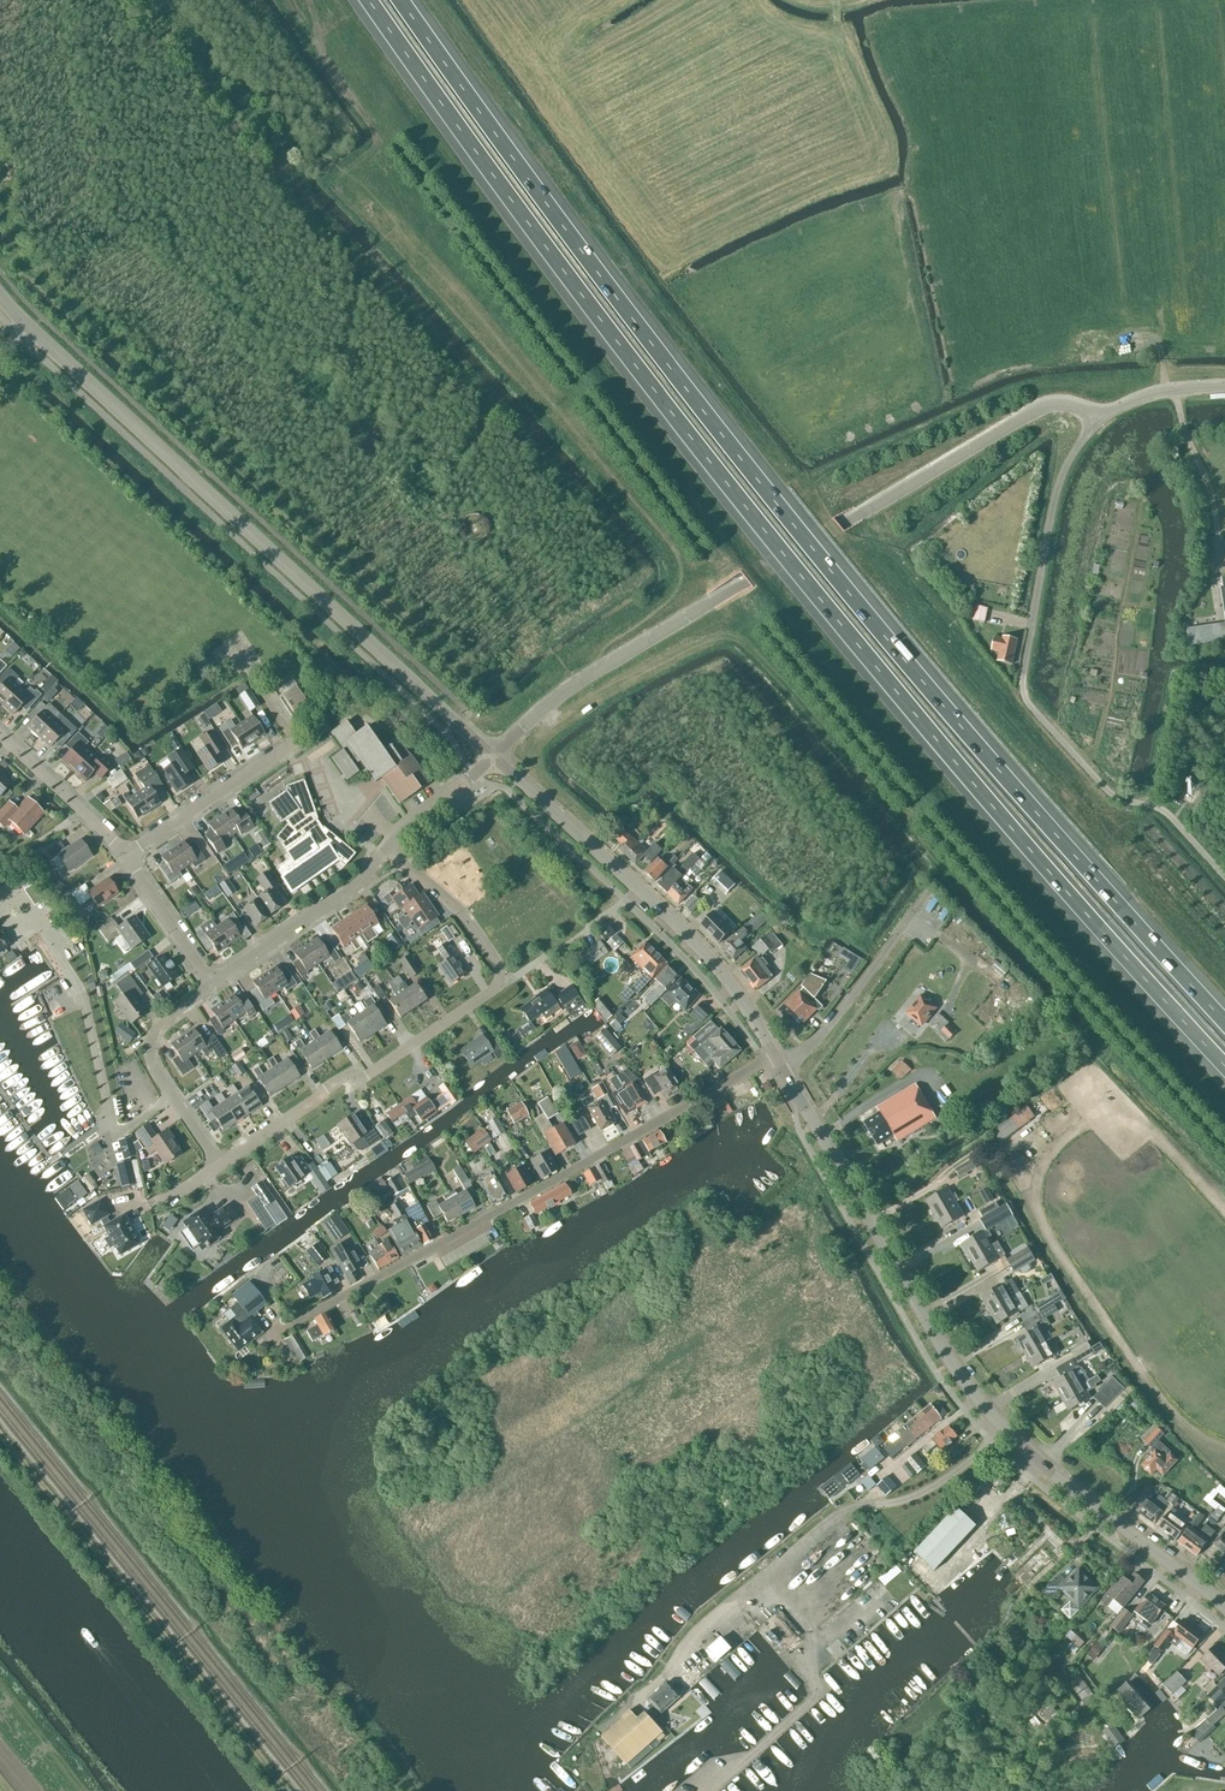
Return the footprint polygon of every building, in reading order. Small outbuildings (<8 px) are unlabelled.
[(12,416),(16,423),(22,420),(15,405),(8,408),(0,393),(0,422),(12,416)] [(989,609),(975,605),(972,620),(986,623),(989,609)] [(1189,648),(1224,642),(1224,625),(1224,622),(1186,629),(1189,648)] [(998,661),(1012,664),(1017,640),(1003,636),(1003,639),(995,637),(992,650),(1000,652),(998,661)] [(210,656),(195,669),(204,680),(219,667),(210,656)] [(20,687),(14,682),(18,677),(9,668),(0,677),(0,680),(4,684),(0,688),(0,703),(3,705),(20,687)] [(300,719),(314,709),(297,686),(284,695),(295,712),(294,712),(295,714),(297,714),(300,719)] [(20,687),(3,705),(13,715),(24,703),(30,707),(41,695),(36,690),(34,692),(30,688),(25,693),(20,687)] [(259,706),(249,689),(239,696),(249,712),(259,706)] [(28,727),(39,737),(54,721),(59,715),(49,705),(46,707),(41,702),(28,716),(34,721),(28,727)] [(209,709),(204,713),(209,720),(214,717),(209,709)] [(203,716),(197,720),(202,728),(208,724),(203,716)] [(241,723),(253,742),(265,734),(253,716),(241,723)] [(54,721),(39,737),(50,747),(55,742),(61,747),(71,736),(54,721)] [(253,742),(241,723),(235,728),(230,721),(219,728),(232,748),(238,743),(242,750),(253,742)] [(386,784),(399,804),(429,784),(411,758),(412,757),(399,739),(385,749),(369,725),(357,734),(348,721),(331,732),(344,750),(331,758),(347,781),(361,771),(356,764),(360,761),(375,782),(385,776),(389,782),(386,784)] [(209,771),(223,762),(214,749),(221,745),(211,731),(200,739),(206,748),(197,753),(209,771)] [(73,771),(90,753),(84,747),(88,742),(78,733),(65,746),(71,751),(62,760),(73,771)] [(176,793),(192,782),(183,768),(191,763),(182,749),(170,757),(174,764),(162,772),(176,793)] [(90,753),(73,771),(85,782),(94,772),(101,779),(113,765),(102,755),(97,760),(90,753)] [(137,793),(149,811),(161,803),(153,791),(162,785),(149,765),(135,775),(144,789),(137,793)] [(107,779),(113,789),(127,780),(121,770),(107,779)] [(11,784),(0,774),(0,796),(11,784)] [(291,894),(338,861),(345,867),(355,854),(331,833),(328,834),(323,827),(322,828),(316,820),(317,819),(315,815),(316,814),(304,780),(286,786),(288,791),(286,791),(268,803),(282,824),(285,821),(287,824),(276,838),(282,843),(280,844),(291,859),(276,869),(282,877),(281,878),(291,894)] [(260,795),(255,789),(247,796),(251,802),(260,795)] [(149,811),(137,793),(130,798),(127,793),(122,796),(137,819),(149,811)] [(117,798),(110,802),(114,808),(121,804),(117,798)] [(27,799),(17,810),(9,803),(0,812),(0,824),(4,827),(10,821),(24,833),(42,813),(27,799)] [(231,809),(220,817),(232,835),(238,831),(241,835),(254,827),(242,810),(235,815),(231,809)] [(221,843),(232,835),(220,817),(208,825),(212,831),(205,836),(217,854),(225,849),(221,843)] [(619,849),(627,856),(639,844),(631,836),(622,828),(614,836),(623,845),(619,849)] [(262,849),(271,843),(262,829),(253,835),(262,849)] [(69,872),(92,856),(80,840),(66,850),(60,842),(47,852),(52,860),(58,856),(69,872)] [(184,841),(173,849),(185,868),(191,863),(194,867),(206,860),(194,843),(188,847),(184,841)] [(647,851),(639,844),(627,856),(636,864),(643,856),(651,863),(663,850),(655,843),(647,851)] [(179,872),(185,868),(173,849),(161,857),(165,863),(159,867),(170,884),(182,876),(179,872)] [(702,857),(702,858),(707,863),(708,862),(712,857),(707,852),(702,857)] [(700,860),(694,854),(683,865),(684,867),(681,870),(677,865),(658,884),(667,893),(676,884),(682,879),(681,878),(700,860)] [(672,865),(678,859),(674,854),(668,861),(672,865)] [(655,881),(669,866),(664,862),(663,863),(659,858),(645,873),(655,881)] [(736,884),(721,870),(711,881),(725,895),(736,884)] [(283,906),(271,889),(277,886),(267,872),(257,879),(266,892),(258,897),(270,915),(283,906)] [(28,880),(23,873),(13,880),(18,887),(28,880)] [(98,907),(118,893),(108,878),(89,891),(84,884),(71,894),(80,906),(91,898),(98,907)] [(682,879),(667,893),(679,904),(694,889),(682,879)] [(233,891),(226,880),(219,885),(226,896),(233,891)] [(39,882),(25,889),(35,905),(48,898),(39,882)] [(399,910),(403,907),(418,896),(410,885),(391,898),(389,894),(382,898),(387,906),(393,902),(399,910)] [(418,896),(403,907),(408,915),(405,917),(403,915),(396,919),(400,925),(430,905),(422,893),(418,896)] [(691,913),(702,903),(695,896),(684,906),(691,913)] [(71,899),(64,904),(72,916),(80,911),(71,899)] [(244,908),(256,926),(269,917),(257,899),(244,908)] [(355,913),(373,940),(377,936),(372,928),(378,923),(366,905),(355,913)] [(438,917),(430,905),(400,925),(404,931),(411,926),(410,924),(413,922),(418,930),(438,917)] [(701,925),(716,940),(719,943),(732,931),(714,912),(701,925)] [(769,919),(761,912),(723,947),(734,960),(747,948),(741,941),(747,935),(749,937),(756,930),(757,931),(769,919)] [(217,927),(229,945),(240,937),(236,931),(242,927),(233,913),(227,917),(228,919),(217,927)] [(368,943),(373,940),(355,913),(343,921),(356,939),(362,935),(368,943)] [(120,934),(131,950),(149,937),(135,916),(119,928),(113,920),(99,930),(108,943),(120,934)] [(356,939),(343,921),(331,929),(344,947),(350,943),(356,951),(361,948),(356,939)] [(446,926),(440,930),(448,942),(454,938),(452,936),(447,928),(446,926)] [(451,926),(447,928),(452,936),(456,933),(451,926)] [(229,945),(217,927),(205,935),(203,931),(196,935),(207,951),(213,947),(217,953),(229,945)] [(604,940),(614,934),(609,927),(599,933),(604,940)] [(772,954),(783,945),(770,931),(753,947),(761,957),(769,950),(772,954)] [(402,946),(394,933),(387,938),(395,951),(402,946)] [(623,943),(615,934),(606,943),(614,952),(623,943)] [(318,938),(306,946),(318,964),(329,956),(334,963),(341,959),(328,940),(321,944),(318,938)] [(467,972),(457,957),(447,942),(436,950),(444,962),(440,964),(452,982),(467,972)] [(606,952),(599,943),(581,955),(588,965),(606,952)] [(636,973),(640,968),(655,953),(644,943),(630,958),(634,962),(630,966),(636,973)] [(307,972),(318,964),(306,946),(294,954),(298,960),(292,964),(302,978),(308,974),(307,972)] [(153,958),(148,951),(130,964),(135,971),(153,958)] [(645,972),(631,988),(628,986),(620,995),(626,1001),(635,992),(637,994),(652,979),(666,963),(655,953),(640,968),(645,972)] [(177,975),(162,954),(148,965),(162,985),(177,975)] [(852,959),(852,958),(845,965),(855,971),(860,963),(862,959),(855,955),(852,959)] [(420,973),(408,956),(399,962),(410,979),(420,973)] [(757,989),(773,976),(766,966),(768,964),(764,960),(762,962),(758,956),(742,969),(757,989)] [(368,960),(353,970),(357,977),(358,978),(373,968),(368,960)] [(997,963),(992,968),(1003,977),(1008,972),(997,963)] [(132,969),(128,964),(110,977),(113,982),(132,969)] [(646,999),(651,1005),(652,1005),(660,997),(679,976),(667,965),(654,980),(660,985),(654,991),(646,999)] [(264,974),(276,992),(283,988),(286,992),(297,985),(286,968),(280,972),(276,967),(264,974)] [(350,972),(341,978),(346,986),(356,980),(350,972)] [(800,991),(799,990),(779,1010),(798,1029),(817,1009),(819,1011),(823,1007),(815,998),(827,981),(810,973),(801,986),(803,988),(800,991)] [(269,997),(276,992),(264,974),(253,982),(256,988),(250,992),(263,1012),(274,1004),(269,997)] [(393,978),(413,1007),(426,998),(415,982),(408,987),(404,981),(403,981),(398,974),(393,978)] [(131,1023),(144,1012),(135,1000),(143,994),(129,975),(116,985),(124,996),(116,1002),(131,1023)] [(413,1007),(393,978),(388,982),(392,988),(392,989),(396,995),(389,1000),(400,1016),(413,1007)] [(671,1001),(673,999),(685,1011),(699,995),(681,978),(661,999),(669,1007),(673,1003),(671,1001)] [(385,994),(392,991),(388,981),(381,985),(385,994)] [(379,998),(385,993),(378,983),(372,987),(379,998)] [(590,1005),(585,999),(582,1002),(570,986),(556,996),(569,1014),(570,1014),(572,1018),(590,1005)] [(555,1004),(556,1004),(547,991),(546,989),(535,997),(536,998),(521,1009),(530,1022),(542,1014),(546,1019),(559,1010),(555,1004)] [(234,995),(222,1003),(234,1020),(246,1013),(249,1018),(256,1013),(244,996),(238,1001),(234,995)] [(921,995),(906,1013),(922,1026),(937,1008),(921,995)] [(360,1014),(373,1033),(386,1025),(374,1006),(376,1005),(371,997),(363,1002),(368,1009),(360,1014)] [(614,1015),(600,997),(592,1004),(606,1021),(614,1015)] [(223,1028),(234,1020),(222,1003),(211,1010),(215,1016),(208,1020),(218,1035),(224,1030),(223,1028)] [(701,1024),(708,1016),(697,1007),(690,1015),(701,1024)] [(373,1033),(360,1014),(352,1020),(347,1013),(340,1018),(345,1025),(347,1024),(360,1042),(373,1033)] [(338,1015),(331,1020),(338,1030),(345,1025),(340,1018),(338,1015)] [(124,1021),(116,1029),(129,1043),(138,1035),(124,1021)] [(616,1021),(610,1026),(617,1033),(622,1028),(616,1021)] [(692,1037),(685,1043),(693,1052),(694,1052),(703,1062),(708,1068),(713,1063),(719,1070),(740,1051),(720,1029),(718,1031),(710,1022),(692,1037)] [(214,1036),(204,1043),(194,1029),(182,1037),(194,1054),(201,1050),(204,1055),(212,1050),(218,1059),(226,1053),(214,1036)] [(621,1048),(605,1029),(595,1038),(610,1057),(621,1048)] [(342,1048),(331,1031),(321,1038),(315,1030),(310,1033),(315,1041),(327,1058),(342,1048)] [(271,1035),(265,1040),(268,1044),(274,1039),(271,1035)] [(498,1060),(504,1055),(494,1040),(488,1045),(482,1036),(461,1051),(471,1066),(492,1052),(498,1060)] [(194,1054),(182,1037),(170,1045),(178,1056),(172,1060),(182,1075),(193,1067),(187,1059),(194,1054)] [(312,1068),(327,1058),(315,1041),(306,1047),(301,1039),(295,1043),(312,1068)] [(511,1040),(506,1044),(511,1051),(516,1048),(511,1040)] [(570,1045),(579,1060),(588,1054),(579,1040),(570,1045)] [(245,1057),(241,1050),(230,1056),(234,1063),(245,1057)] [(272,1057),(268,1061),(284,1086),(299,1076),(288,1059),(278,1065),(272,1057)] [(269,1096),(284,1086),(268,1061),(267,1061),(273,1069),(263,1075),(258,1067),(253,1070),(269,1096)] [(892,1071),(901,1079),(911,1069),(902,1061),(892,1071)] [(245,1073),(238,1062),(232,1066),(238,1077),(245,1073)] [(668,1097),(681,1089),(668,1069),(652,1079),(650,1076),(644,1080),(654,1095),(663,1089),(668,1097)] [(622,1073),(617,1076),(636,1108),(646,1102),(636,1087),(632,1089),(630,1086),(638,1078),(627,1070),(622,1073)] [(625,1115),(636,1108),(617,1076),(609,1081),(616,1091),(612,1094),(625,1115)] [(410,1097),(400,1104),(410,1119),(412,1117),(416,1114),(422,1122),(436,1112),(448,1104),(449,1103),(450,1104),(458,1098),(446,1081),(438,1086),(441,1091),(440,1092),(429,1100),(427,1097),(421,1100),(415,1104),(410,1097)] [(614,1123),(607,1111),(613,1107),(600,1084),(598,1085),(592,1089),(599,1102),(588,1108),(601,1131),(614,1123)] [(894,1135),(897,1141),(936,1117),(915,1084),(883,1103),(876,1107),(879,1112),(864,1122),(878,1145),(894,1135)] [(233,1085),(230,1086),(249,1114),(261,1105),(248,1086),(238,1093),(233,1085)] [(228,1088),(230,1093),(233,1096),(226,1101),(220,1093),(218,1095),(236,1122),(249,1114),(230,1086),(228,1088)] [(559,1088),(554,1090),(557,1096),(562,1093),(559,1088)] [(215,1097),(220,1105),(213,1110),(208,1101),(199,1107),(210,1122),(215,1118),(223,1131),(236,1122),(218,1095),(215,1097)] [(120,1098),(112,1100),(116,1117),(123,1115),(120,1098)] [(556,1112),(547,1098),(537,1104),(543,1114),(547,1120),(552,1117),(556,1112)] [(528,1114),(521,1103),(507,1111),(514,1123),(528,1114)] [(400,1104),(386,1114),(396,1128),(410,1119),(400,1104)] [(1035,1118),(1027,1106),(992,1132),(1001,1143),(1035,1118)] [(582,1135),(591,1130),(582,1113),(573,1117),(582,1135)] [(553,1129),(547,1120),(543,1114),(533,1120),(543,1135),(553,1129)] [(352,1144),(356,1151),(362,1152),(380,1139),(372,1127),(365,1132),(353,1115),(338,1125),(351,1145),(352,1144)] [(505,1132),(497,1117),(488,1122),(496,1137),(505,1132)] [(395,1133),(385,1120),(376,1126),(386,1140),(395,1133)] [(148,1155),(157,1149),(167,1163),(181,1153),(177,1147),(178,1146),(167,1130),(157,1137),(149,1124),(134,1134),(148,1155)] [(562,1124),(553,1129),(543,1135),(555,1156),(574,1145),(562,1124)] [(491,1141),(482,1128),(464,1141),(473,1154),(485,1146),(490,1143),(491,1141)] [(638,1143),(645,1157),(650,1154),(649,1151),(665,1142),(659,1132),(638,1143)] [(122,1154),(135,1150),(131,1136),(118,1140),(122,1154)] [(388,1139),(382,1143),(386,1150),(392,1146),(388,1139)] [(382,1143),(372,1150),(377,1158),(388,1151),(386,1150),(382,1143)] [(485,1146),(491,1156),(496,1152),(490,1143),(485,1146)] [(638,1143),(630,1148),(638,1161),(645,1157),(638,1143)] [(638,1161),(630,1148),(622,1153),(634,1174),(642,1169),(638,1161)] [(541,1179),(558,1169),(551,1157),(550,1157),(547,1152),(531,1161),(541,1179)] [(435,1170),(426,1153),(410,1162),(414,1169),(403,1175),(409,1185),(435,1170)] [(290,1158),(274,1169),(276,1168),(282,1178),(280,1179),(285,1187),(287,1185),(289,1188),(292,1185),(295,1189),(302,1184),(299,1180),(303,1178),(303,1177),(309,1173),(313,1179),(311,1180),(315,1187),(325,1180),(318,1170),(313,1163),(307,1167),(300,1158),(293,1163),(290,1158)] [(136,1160),(130,1161),(135,1185),(137,1189),(142,1188),(136,1160)] [(123,1187),(124,1187),(135,1185),(130,1161),(118,1164),(123,1187)] [(959,1176),(976,1167),(972,1161),(955,1170),(959,1176)] [(328,1163),(318,1170),(325,1180),(326,1182),(336,1176),(328,1163)] [(595,1167),(607,1189),(613,1186),(606,1173),(609,1172),(604,1164),(602,1165),(601,1163),(595,1167)] [(459,1166),(452,1170),(463,1188),(470,1184),(459,1166)] [(518,1192),(533,1183),(523,1166),(506,1176),(515,1191),(518,1192)] [(492,1205),(508,1196),(491,1167),(484,1172),(487,1177),(479,1182),(492,1205)] [(590,1186),(601,1180),(594,1167),(583,1173),(590,1186)] [(402,1191),(394,1177),(385,1182),(393,1197),(402,1191)] [(275,1201),(275,1200),(262,1181),(251,1189),(264,1208),(266,1207),(275,1201)] [(564,1183),(529,1202),(535,1214),(571,1195),(564,1183)] [(451,1196),(462,1215),(476,1207),(469,1196),(465,1189),(465,1188),(456,1194),(454,1191),(450,1193),(451,1196)] [(935,1214),(956,1202),(955,1202),(959,1200),(955,1193),(952,1195),(948,1188),(927,1201),(935,1214)] [(443,1215),(448,1223),(462,1215),(451,1196),(450,1193),(443,1197),(446,1202),(438,1206),(435,1201),(427,1206),(434,1220),(443,1215)] [(91,1226),(100,1220),(104,1227),(103,1227),(109,1237),(105,1240),(110,1248),(114,1246),(120,1256),(139,1245),(123,1216),(110,1223),(106,1217),(109,1215),(100,1200),(82,1210),(91,1226)] [(287,1217),(276,1200),(275,1200),(275,1201),(266,1207),(272,1215),(277,1222),(278,1224),(287,1217)] [(956,1202),(935,1214),(942,1228),(963,1215),(956,1202)] [(996,1202),(979,1212),(983,1218),(1000,1208),(996,1202)] [(402,1256),(422,1245),(405,1215),(397,1203),(390,1207),(397,1219),(395,1220),(394,1223),(396,1226),(388,1231),(402,1256)] [(433,1239),(425,1224),(428,1223),(417,1203),(405,1210),(424,1244),(433,1239)] [(983,1218),(979,1220),(984,1230),(985,1231),(1005,1219),(1007,1218),(1012,1215),(1007,1204),(1001,1208),(1000,1208),(983,1218)] [(223,1235),(220,1230),(237,1218),(228,1205),(211,1217),(205,1209),(184,1223),(187,1227),(179,1233),(191,1251),(199,1245),(202,1249),(206,1246),(207,1249),(209,1247),(208,1245),(223,1235)] [(349,1232),(335,1213),(321,1223),(335,1242),(349,1232)] [(538,1226),(532,1214),(518,1222),(525,1234),(530,1232),(530,1231),(538,1226)] [(272,1215),(261,1222),(266,1230),(277,1222),(272,1215)] [(1007,1218),(1005,1219),(1011,1228),(1018,1224),(1012,1215),(1007,1218)] [(387,1233),(382,1226),(371,1233),(376,1240),(387,1233)] [(971,1256),(996,1242),(992,1235),(988,1237),(985,1231),(984,1230),(964,1242),(971,1256)] [(307,1251),(319,1241),(312,1232),(300,1242),(307,1251)] [(380,1249),(389,1264),(399,1258),(390,1243),(387,1238),(383,1240),(384,1243),(379,1246),(380,1249)] [(999,1258),(999,1259),(1005,1255),(997,1241),(996,1242),(971,1256),(979,1269),(999,1258)] [(328,1258),(317,1244),(306,1252),(315,1264),(317,1266),(328,1258)] [(342,1245),(331,1251),(350,1284),(360,1278),(359,1278),(355,1271),(362,1267),(352,1249),(346,1252),(342,1245)] [(389,1264),(380,1249),(379,1246),(369,1252),(378,1269),(389,1264)] [(1006,1260),(1010,1266),(1032,1254),(1028,1247),(1006,1260)] [(1036,1261),(1032,1254),(1010,1266),(1014,1273),(1036,1261)] [(312,1277),(313,1280),(302,1286),(309,1300),(321,1294),(323,1298),(336,1291),(331,1283),(337,1280),(329,1266),(322,1270),(323,1272),(312,1277)] [(1051,1275),(1041,1281),(1043,1285),(1054,1279),(1051,1275)] [(990,1310),(1020,1293),(1012,1279),(982,1297),(990,1310)] [(238,1352),(246,1346),(263,1333),(250,1317),(267,1304),(249,1282),(232,1295),(238,1303),(231,1309),(237,1316),(220,1329),(238,1352)] [(1022,1290),(1029,1304),(1036,1301),(1029,1287),(1022,1290)] [(1055,1305),(1063,1300),(1058,1291),(1049,1297),(1050,1299),(1054,1305),(1055,1305)] [(997,1324),(1018,1311),(1027,1306),(1020,1293),(990,1310),(997,1324)] [(1038,1315),(1054,1305),(1050,1299),(1020,1316),(1023,1323),(1038,1315)] [(1054,1305),(1038,1315),(1041,1320),(1058,1310),(1055,1305),(1054,1305)] [(307,1332),(312,1342),(335,1329),(325,1313),(314,1319),(318,1325),(307,1332)] [(1018,1340),(1025,1353),(1050,1339),(1052,1338),(1049,1332),(1043,1335),(1039,1327),(1018,1340)] [(308,1357),(294,1334),(287,1338),(301,1361),(308,1357)] [(1058,1353),(1054,1346),(1050,1339),(1025,1353),(1033,1367),(1058,1353)] [(1074,1357),(1091,1348),(1087,1342),(1070,1351),(1074,1357)] [(1091,1348),(1074,1357),(1078,1364),(1094,1354),(1091,1348)] [(1059,1396),(1089,1379),(1082,1367),(1075,1371),(1074,1370),(1052,1383),(1059,1396)] [(1089,1379),(1059,1396),(1067,1410),(1089,1397),(1087,1393),(1097,1387),(1095,1385),(1101,1381),(1097,1376),(1089,1380),(1089,1379)] [(1126,1387),(1127,1387),(1115,1376),(1096,1396),(1107,1407),(1105,1409),(1111,1414),(1132,1393),(1126,1387)] [(922,1411),(933,1424),(941,1418),(946,1414),(938,1403),(933,1407),(930,1404),(922,1411)] [(924,1431),(933,1424),(922,1411),(914,1418),(924,1431)] [(924,1431),(914,1418),(905,1425),(916,1438),(924,1431)] [(1153,1425),(1142,1439),(1145,1442),(1146,1442),(1152,1447),(1157,1441),(1164,1434),(1165,1432),(1168,1429),(1160,1422),(1156,1427),(1154,1425),(1153,1425)] [(916,1438),(905,1425),(895,1433),(899,1437),(894,1441),(902,1450),(916,1438)] [(922,1448),(927,1453),(937,1445),(941,1450),(957,1437),(948,1426),(922,1448)] [(1156,1451),(1142,1465),(1151,1474),(1157,1469),(1163,1475),(1178,1459),(1165,1448),(1157,1441),(1152,1447),(1156,1451)] [(868,1453),(867,1452),(861,1458),(870,1470),(877,1464),(875,1462),(883,1456),(875,1447),(868,1453)] [(926,1466),(915,1453),(906,1461),(917,1473),(926,1466)] [(852,1461),(817,1488),(828,1503),(863,1475),(852,1461)] [(864,1462),(860,1465),(866,1472),(870,1470),(864,1462)] [(908,1463),(902,1468),(910,1478),(916,1473),(908,1463)] [(868,1491),(876,1485),(869,1475),(861,1481),(868,1491)] [(898,1487),(888,1475),(876,1486),(886,1497),(898,1487)] [(1215,1490),(1223,1498),(1224,1496),(1224,1490),(1220,1485),(1215,1490)] [(1146,1517),(1162,1497),(1159,1495),(1156,1501),(1151,1497),(1148,1501),(1146,1499),(1137,1510),(1146,1517)] [(1174,1495),(1168,1502),(1162,1497),(1146,1517),(1155,1524),(1170,1504),(1174,1506),(1179,1499),(1174,1495)] [(936,1570),(977,1526),(956,1506),(915,1550),(936,1570)] [(1187,1526),(1189,1528),(1198,1517),(1200,1513),(1197,1517),(1192,1513),(1188,1519),(1173,1507),(1158,1526),(1176,1540),(1186,1526),(1187,1526)] [(1189,1528),(1179,1542),(1188,1549),(1206,1525),(1205,1525),(1199,1534),(1194,1530),(1204,1517),(1200,1513),(1189,1528)] [(1206,1525),(1188,1549),(1196,1555),(1208,1540),(1214,1532),(1206,1525)] [(1224,1531),(1212,1544),(1224,1557),(1224,1532),(1224,1531)] [(1011,1599),(1051,1558),(1041,1548),(1001,1589),(1011,1599)] [(1060,1574),(1059,1576),(1043,1591),(1051,1599),(1062,1588),(1071,1597),(1070,1598),(1072,1600),(1063,1609),(1071,1617),(1080,1608),(1079,1607),(1088,1599),(1087,1597),(1097,1587),(1079,1569),(1067,1581),(1060,1574)] [(1107,1607),(1118,1615),(1123,1608),(1144,1581),(1134,1573),(1128,1581),(1121,1576),(1100,1601),(1107,1607)] [(1165,1606),(1148,1593),(1135,1611),(1152,1624),(1165,1606)] [(1133,1615),(1123,1608),(1110,1626),(1119,1633),(1133,1615)] [(1166,1630),(1155,1646),(1162,1651),(1170,1641),(1187,1655),(1192,1649),(1203,1634),(1184,1619),(1172,1635),(1166,1630)] [(1071,1630),(1066,1635),(1079,1648),(1084,1643),(1071,1630)] [(721,1638),(707,1651),(713,1657),(716,1661),(731,1648),(721,1638)] [(1098,1659),(1104,1645),(1095,1641),(1089,1655),(1098,1659)] [(1209,1667),(1223,1653),(1215,1646),(1202,1659),(1209,1667)] [(1209,1667),(1218,1676),(1224,1670),(1224,1656),(1223,1653),(1209,1667)] [(1187,1682),(1177,1671),(1162,1685),(1172,1696),(1187,1682)] [(1096,1698),(1080,1676),(1069,1684),(1072,1688),(1085,1706),(1096,1698)] [(1217,1687),(1208,1695),(1217,1705),(1224,1697),(1224,1679),(1217,1687)] [(1153,1707),(1129,1680),(1116,1691),(1140,1718),(1153,1707)] [(661,1713),(680,1696),(667,1682),(648,1699),(652,1703),(647,1706),(655,1715),(659,1711),(661,1713)] [(1041,1712),(1056,1724),(1062,1715),(1048,1703),(1041,1712)] [(1213,1706),(1205,1714),(1208,1718),(1215,1712),(1216,1712),(1216,1711),(1217,1711),(1213,1706)] [(1192,1734),(1200,1743),(1214,1729),(1216,1728),(1213,1725),(1224,1715),(1224,1711),(1221,1707),(1220,1708),(1218,1709),(1218,1710),(1217,1710),(1217,1711),(1216,1711),(1216,1712),(1215,1712),(1208,1718),(1207,1719),(1203,1723),(1202,1723),(1201,1724),(1200,1725),(1201,1726),(1197,1729),(1192,1734)] [(663,1733),(663,1732),(645,1712),(638,1719),(631,1711),(602,1737),(626,1765),(627,1764),(631,1769),(653,1750),(654,1750),(661,1743),(660,1742),(665,1736),(663,1733)] [(1115,1747),(1126,1739),(1113,1723),(1103,1731),(1115,1747)]
